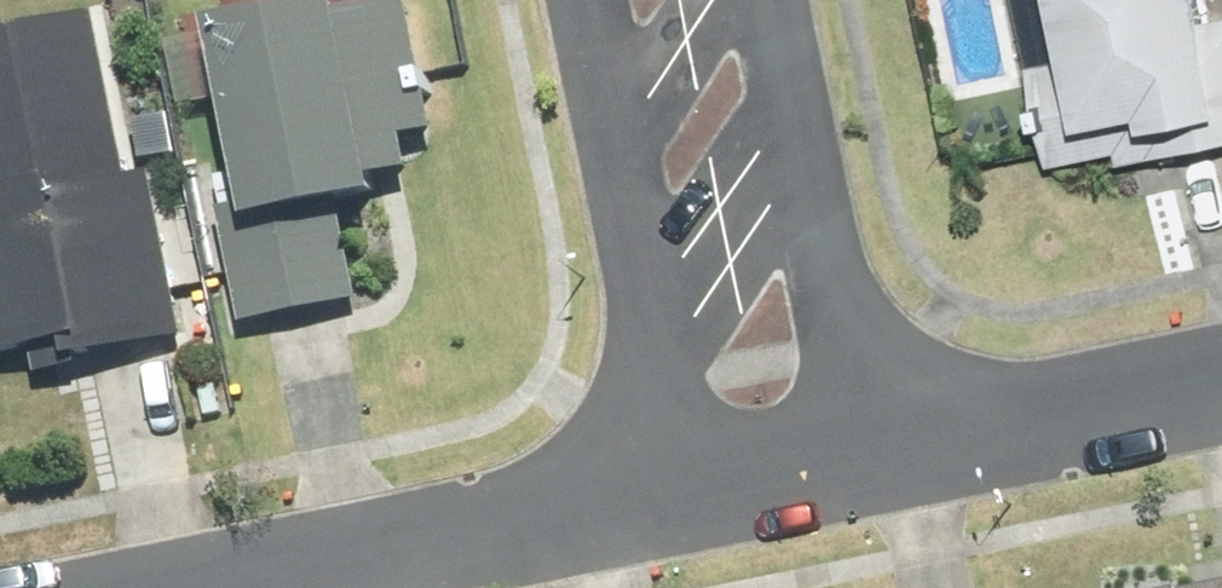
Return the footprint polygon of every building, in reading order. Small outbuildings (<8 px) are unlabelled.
[(1043,168),(1112,154),(1114,165),(1221,144),(1221,18),(1198,23),(1193,0),(1010,0),(1043,168)] [(234,211),(214,215),(236,327),(355,303),(335,206),(366,200),(362,181),(403,173),(397,141),(429,135),(402,2),(328,17),(325,2),(197,28),(234,211)] [(0,34),(0,357),(27,351),(31,370),(180,341),(171,294),(201,289),(177,169),(123,180),(91,16),(0,34)] [(1181,587),(1221,587),(1221,580),(1181,587)]
